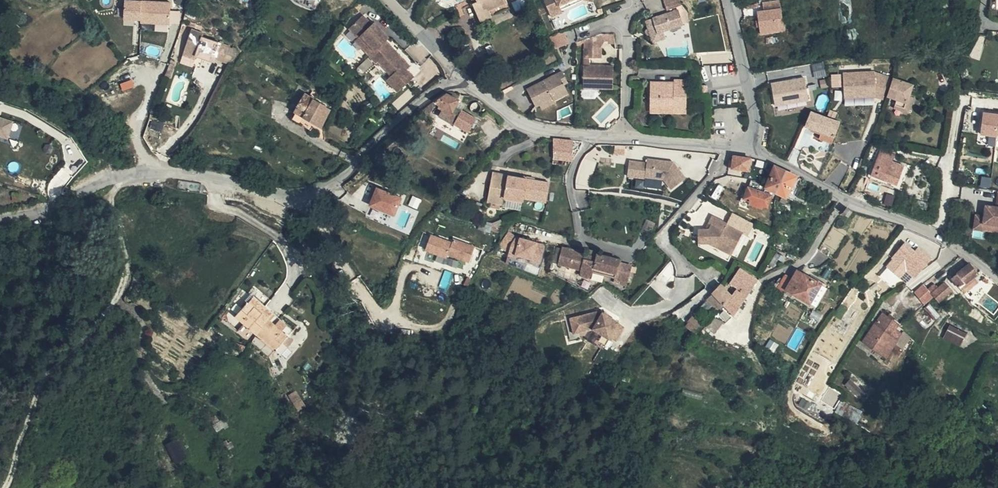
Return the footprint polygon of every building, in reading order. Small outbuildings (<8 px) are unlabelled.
[(167,2),(134,0),(121,0),(119,25),(130,26),(131,22),(136,23),(136,25),(151,26),(151,32),(164,33),(164,25),(176,25),(176,13),(167,13),(167,2)] [(472,6),(479,24),(509,11),(505,2),(510,0),(476,0),(477,3),(472,6)] [(552,17),(564,11),(563,8),(561,4),(569,0),(545,0),(552,17)] [(563,8),(581,0),(569,0),(561,4),(563,8)] [(660,2),(664,13),(678,8),(676,0),(667,0),(660,2)] [(852,20),(850,0),(840,0),(841,20),(852,20)] [(761,35),(780,32),(779,20),(783,19),(781,2),(764,4),(764,11),(758,12),(761,35)] [(675,12),(643,24),(651,45),(664,40),(661,33),(681,26),(675,12)] [(365,14),(363,17),(371,25),(373,23),(365,14)] [(365,47),(373,55),(384,44),(377,37),(382,32),(373,23),(371,25),(363,17),(348,30),(358,40),(360,38),(367,45),(365,47)] [(201,58),(200,60),(213,64),(215,61),(222,64),(228,49),(201,40),(203,35),(191,32),(184,52),(201,58)] [(388,40),(389,40),(382,32),(377,37),(384,44),(385,43),(388,40)] [(362,50),(369,58),(373,55),(365,47),(367,45),(360,38),(358,40),(356,43),(362,50)] [(602,38),(599,39),(580,47),(580,92),(611,92),(611,70),(587,69),(588,62),(599,62),(599,52),(597,52),(602,46),(602,38)] [(561,39),(548,44),(553,56),(566,50),(561,39)] [(373,55),(369,58),(375,64),(377,62),(391,77),(394,74),(406,86),(414,79),(407,72),(410,69),(385,43),(384,44),(373,55)] [(196,58),(200,60),(201,58),(184,52),(183,57),(194,62),(196,58)] [(877,71),(846,72),(847,95),(876,94),(883,97),(891,76),(877,71)] [(394,74),(391,77),(386,81),(399,94),(406,86),(394,74)] [(533,112),(537,109),(551,103),(552,105),(566,98),(561,90),(566,87),(560,77),(524,95),(533,112)] [(811,99),(807,77),(774,82),(777,104),(811,99)] [(891,79),(886,96),(895,99),(910,104),(912,99),(906,97),(910,86),(891,79)] [(673,109),(673,115),(686,115),(687,84),(674,83),(674,86),(650,85),(649,108),(673,109)] [(295,114),(296,114),(315,125),(316,125),(326,107),(326,105),(314,100),(304,95),(295,114)] [(455,110),(459,103),(447,97),(434,106),(436,107),(443,110),(452,115),(455,110)] [(910,104),(895,99),(891,109),(906,114),(910,104)] [(551,103),(537,109),(539,114),(553,107),(552,105),(551,103)] [(434,106),(422,116),(426,119),(436,107),(434,106)] [(316,125),(322,128),(331,110),(326,107),(316,125)] [(476,120),(455,110),(452,115),(443,110),(437,121),(467,137),(476,120)] [(984,111),(981,133),(997,134),(997,113),(984,111)] [(15,118),(0,114),(0,135),(10,138),(15,118)] [(315,125),(296,114),(293,121),(312,130),(315,125)] [(808,114),(802,129),(808,131),(814,117),(808,114)] [(814,133),(819,119),(814,117),(808,131),(814,133)] [(814,141),(829,146),(837,125),(819,119),(814,133),(817,134),(814,141)] [(581,141),(555,137),(555,146),(577,148),(581,147),(581,141)] [(555,146),(554,157),(573,159),(573,152),(576,149),(577,148),(555,146)] [(901,157),(886,152),(880,169),(870,165),(865,179),(872,181),(873,178),(891,183),(901,157)] [(643,167),(626,165),(625,180),(642,182),(642,181),(661,182),(672,189),(686,177),(670,165),(644,163),(643,167)] [(748,181),(750,168),(733,166),(732,168),(728,168),(728,176),(732,176),(731,179),(748,181)] [(770,192),(774,194),(783,173),(773,168),(764,184),(763,186),(762,188),(770,192)] [(774,194),(790,201),(801,182),(797,180),(783,173),(774,194)] [(542,185),(539,184),(492,177),(488,206),(504,208),(505,201),(524,204),(525,201),(527,202),(530,202),(547,205),(550,186),(542,185)] [(759,192),(762,188),(763,186),(748,182),(745,188),(759,192)] [(402,196),(379,187),(372,203),(395,213),(402,196)] [(765,208),(770,192),(762,188),(759,192),(745,188),(743,188),(738,201),(741,202),(742,200),(749,202),(748,205),(759,209),(760,206),(765,208)] [(414,194),(410,204),(418,207),(422,198),(414,194)] [(996,205),(986,204),(983,222),(992,224),(991,230),(997,231),(997,195),(996,205)] [(992,224),(983,222),(984,214),(977,213),(975,228),(991,230),(992,224)] [(728,221),(714,214),(710,222),(712,223),(710,228),(707,228),(699,228),(700,242),(710,241),(718,241),(725,245),(726,243),(736,247),(740,239),(737,238),(741,229),(727,223),(728,221)] [(850,220),(845,216),(842,220),(846,224),(850,220)] [(505,231),(502,248),(509,249),(506,264),(540,271),(546,240),(505,231)] [(734,253),(736,247),(726,243),(725,245),(718,241),(710,241),(734,253)] [(589,253),(589,252),(564,245),(560,262),(581,267),(582,272),(584,274),(588,275),(594,273),(595,270),(616,276),(616,278),(629,281),(634,265),(621,262),(621,258),(600,253),(598,253),(598,255),(589,253)] [(920,259),(915,254),(904,245),(892,260),(915,280),(931,261),(924,255),(920,259)] [(451,257),(431,249),(426,264),(446,271),(447,267),(469,275),(475,261),(453,253),(451,257)] [(918,250),(915,254),(920,259),(924,255),(918,250)] [(784,257),(779,254),(772,267),(774,268),(779,261),(781,262),(784,257)] [(953,276),(959,286),(975,275),(979,272),(971,262),(953,276)] [(726,304),(723,308),(734,319),(743,303),(756,283),(738,272),(730,285),(734,289),(733,291),(735,293),(732,297),(731,298),(726,304)] [(792,285),(786,297),(794,301),(797,296),(813,304),(823,285),(824,283),(812,277),(811,279),(799,273),(792,285)] [(979,281),(975,275),(959,286),(964,292),(979,281)] [(946,280),(932,292),(940,301),(954,289),(946,280)] [(779,294),(786,297),(792,285),(786,281),(779,294)] [(923,283),(914,291),(926,303),(935,295),(923,283)] [(823,285),(813,304),(820,308),(829,289),(823,285)] [(712,298),(723,308),(726,304),(731,298),(718,288),(711,297),(712,298)] [(239,308),(258,326),(275,307),(255,289),(239,308)] [(706,304),(718,315),(723,308),(712,298),(706,304)] [(743,303),(734,319),(737,322),(747,306),(743,303)] [(275,307),(258,326),(278,343),(295,324),(275,307)] [(571,316),(574,332),(595,328),(594,329),(612,338),(613,336),(620,339),(626,326),(619,323),(620,321),(604,313),(603,310),(571,316)] [(896,346),(902,337),(894,332),(898,327),(881,317),(862,346),(886,361),(896,346)] [(705,328),(694,318),(688,326),(699,335),(705,328)] [(945,334),(963,342),(968,333),(950,324),(945,334)] [(961,347),(963,342),(945,334),(943,338),(961,347)] [(905,352),(912,341),(909,338),(903,335),(902,337),(896,346),(905,352)] [(869,396),(850,379),(845,384),(864,401),(869,396)] [(803,397),(800,402),(809,407),(812,402),(803,397)] [(844,400),(838,411),(854,419),(860,408),(844,400)] [(166,443),(176,462),(188,456),(178,437),(166,443)]
